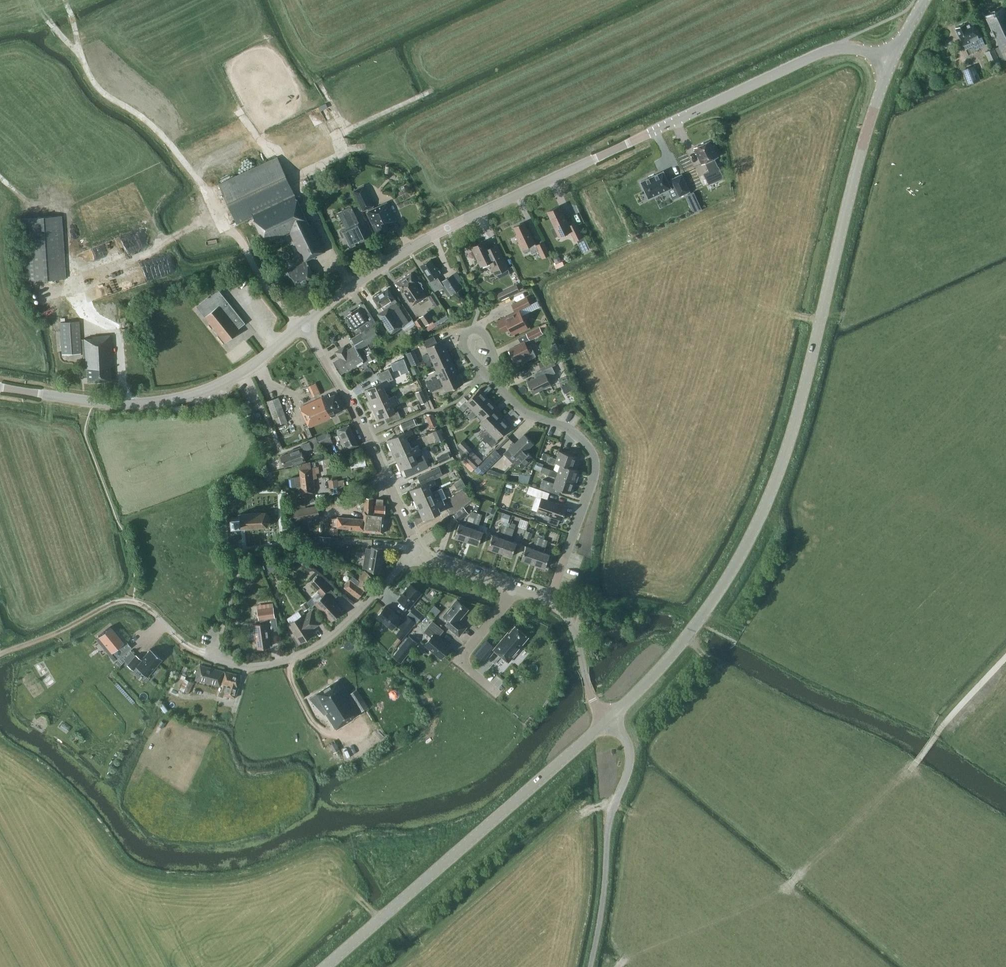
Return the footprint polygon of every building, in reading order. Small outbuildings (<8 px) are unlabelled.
[(1005,59),(1005,10),(1004,7),(986,15),(993,30),(991,33),(993,37),(995,38),(1000,48),(994,51),(994,49),(986,53),(991,64),(1000,60),(1000,62),(1005,59)] [(965,23),(956,27),(966,49),(973,46),(975,50),(986,45),(975,20),(966,24),(965,23)] [(968,84),(981,80),(975,66),(963,70),(968,84)] [(709,184),(724,177),(721,170),(719,166),(718,166),(714,157),(718,156),(713,145),(715,144),(713,140),(712,141),(711,140),(695,147),(696,149),(694,149),(696,153),(697,152),(702,163),(706,161),(710,170),(704,173),(709,184)] [(277,157),(218,184),(237,224),(253,216),(266,244),(290,233),(302,259),(291,263),(293,266),(287,269),(287,270),(286,271),(288,276),(290,276),(296,288),(315,279),(306,260),(325,251),(311,222),(308,224),(277,157)] [(358,170),(354,162),(343,167),(348,176),(358,170)] [(679,196),(690,191),(682,173),(671,178),(671,180),(668,181),(663,171),(640,181),(648,198),(674,186),(679,196)] [(335,183),(341,180),(338,174),(332,177),(335,183)] [(346,186),(343,179),(341,180),(335,183),(338,190),(346,186)] [(366,191),(364,186),(364,185),(354,190),(363,210),(373,205),(366,191)] [(698,204),(693,193),(686,196),(692,207),(698,204)] [(387,202),(366,212),(372,224),(374,223),(379,233),(389,228),(388,224),(396,220),(387,202)] [(357,243),(366,239),(351,206),(341,210),(349,226),(339,231),(342,237),(344,236),(349,247),(357,243)] [(559,237),(571,231),(575,241),(583,237),(576,223),(569,226),(567,222),(560,206),(548,212),(555,227),(551,229),(555,237),(559,235),(559,237)] [(20,218),(24,280),(64,277),(60,216),(20,218)] [(550,255),(544,242),(536,246),(529,230),(528,230),(524,223),(514,227),(517,235),(516,236),(524,253),(530,250),(532,254),(539,251),(543,258),(550,255)] [(143,241),(145,248),(155,245),(149,225),(118,234),(122,247),(143,241)] [(496,274),(508,268),(497,245),(489,249),(486,241),(472,247),(481,266),(490,262),(496,274)] [(434,291),(443,285),(437,276),(440,274),(430,259),(421,266),(430,280),(428,282),(434,291)] [(442,281),(451,294),(461,287),(458,282),(461,280),(456,271),(442,281)] [(418,281),(417,282),(411,272),(395,282),(402,292),(412,306),(426,297),(421,289),(423,288),(421,285),(422,284),(420,282),(419,282),(418,281)] [(511,295),(519,291),(516,284),(508,288),(511,295)] [(412,319),(408,321),(395,302),(397,301),(387,288),(372,298),(379,308),(381,306),(383,310),(377,314),(391,334),(405,324),(407,328),(415,323),(419,330),(425,326),(425,325),(420,317),(414,321),(412,319)] [(196,306),(204,317),(212,311),(208,307),(223,295),(217,289),(196,306)] [(245,324),(223,295),(208,307),(212,311),(204,317),(225,343),(240,331),(239,329),(245,324)] [(527,297),(512,305),(516,312),(513,314),(513,313),(498,321),(503,332),(509,329),(512,335),(528,328),(519,311),(531,305),(527,297)] [(353,311),(345,316),(354,329),(361,325),(364,330),(375,323),(375,320),(369,311),(364,315),(359,307),(353,311)] [(427,312),(420,317),(425,325),(433,320),(427,312)] [(62,354),(80,353),(78,321),(59,322),(62,354)] [(372,326),(360,333),(367,344),(379,336),(372,326)] [(530,340),(543,333),(539,326),(526,333),(530,340)] [(355,345),(347,350),(344,346),(335,351),(339,358),(333,362),(340,374),(363,360),(357,350),(358,349),(367,344),(360,333),(351,338),(355,345)] [(112,366),(110,335),(91,337),(91,338),(81,339),(83,368),(80,368),(81,375),(87,375),(87,382),(110,380),(109,366),(112,366)] [(426,347),(429,355),(427,356),(426,354),(422,356),(424,361),(447,351),(442,339),(426,347)] [(531,345),(527,347),(524,342),(509,349),(515,361),(522,357),(524,362),(536,356),(531,345)] [(414,350),(406,354),(411,366),(419,363),(414,350)] [(452,362),(447,351),(424,361),(427,367),(431,365),(430,362),(432,361),(436,369),(452,362)] [(370,361),(375,358),(371,352),(366,355),(370,361)] [(555,373),(552,366),(555,365),(552,357),(539,363),(543,371),(544,373),(539,375),(539,376),(528,382),(533,394),(551,385),(547,377),(555,373)] [(440,377),(438,378),(436,375),(432,378),(432,379),(426,382),(428,386),(434,383),(457,372),(452,362),(436,369),(440,377)] [(386,392),(383,386),(390,384),(388,380),(399,375),(397,369),(384,375),(386,380),(364,390),(369,400),(386,392)] [(446,391),(462,384),(457,372),(434,383),(428,386),(430,392),(441,387),(440,384),(442,383),(446,391)] [(309,382),(313,393),(321,390),(317,379),(309,382)] [(565,384),(568,391),(575,388),(571,381),(565,384)] [(468,405),(473,410),(474,411),(488,397),(479,389),(466,402),(465,401),(459,407),(463,411),(468,405)] [(421,404),(427,401),(421,390),(416,392),(421,404)] [(369,400),(373,410),(397,399),(395,395),(388,398),(386,392),(369,400)] [(300,407),(309,428),(331,417),(330,416),(342,410),(334,394),(330,396),(329,394),(300,407)] [(276,426),(287,421),(278,397),(267,401),(276,426)] [(488,397),(474,411),(473,410),(467,415),(471,419),(477,414),(482,419),(493,409),(494,409),(496,406),(488,397)] [(398,403),(397,399),(373,410),(378,420),(384,417),(387,423),(400,417),(397,411),(395,412),(392,406),(398,403)] [(484,438),(489,432),(488,431),(502,417),(494,409),(493,409),(482,419),(479,422),(485,428),(479,434),(484,438)] [(502,417),(488,431),(489,432),(484,438),(492,446),(498,440),(497,439),(510,426),(502,417)] [(403,431),(416,425),(413,419),(400,425),(403,431)] [(431,427),(437,424),(435,419),(428,422),(431,427)] [(345,450),(358,445),(349,425),(336,431),(338,436),(335,437),(337,440),(340,439),(345,450)] [(412,434),(410,429),(404,432),(387,440),(391,450),(408,442),(406,436),(412,434)] [(322,448),(333,443),(327,431),(317,436),(322,448)] [(294,443),(304,438),(302,434),(292,439),(294,443)] [(514,460),(522,469),(533,458),(526,450),(533,444),(524,434),(515,443),(514,442),(509,447),(518,457),(514,460)] [(314,452),(320,450),(315,436),(309,439),(314,452)] [(467,454),(472,450),(463,440),(458,445),(467,454)] [(303,451),(311,448),(309,442),(301,445),(303,451)] [(411,448),(408,442),(391,450),(396,460),(419,449),(417,445),(411,448)] [(305,461),(300,447),(288,452),(289,453),(280,456),(284,467),(293,464),(293,465),(305,461)] [(415,456),(421,453),(419,449),(396,460),(400,470),(412,464),(416,472),(425,468),(422,460),(417,462),(415,456)] [(484,472),(501,456),(495,450),(478,466),(484,472)] [(555,462),(560,464),(573,468),(577,457),(559,450),(556,458),(548,456),(546,461),(555,464),(555,462)] [(471,472),(480,464),(469,453),(461,461),(471,472)] [(543,466),(543,464),(535,461),(533,468),(541,471),(543,466)] [(291,487),(301,486),(302,494),(312,493),(312,490),(315,490),(313,479),(317,478),(316,473),(319,473),(319,466),(311,468),(310,462),(299,465),(300,469),(299,469),(300,476),(290,478),(291,487)] [(541,472),(556,477),(556,475),(575,482),(579,470),(573,468),(560,464),(558,471),(543,466),(541,471),(541,472)] [(417,475),(421,484),(443,475),(439,466),(417,475)] [(528,483),(531,473),(526,473),(520,472),(518,482),(528,483)] [(542,479),(539,488),(558,494),(560,490),(571,493),(575,482),(556,475),(556,477),(554,483),(542,479)] [(337,488),(345,487),(344,480),(338,481),(337,479),(328,481),(329,488),(337,487),(337,488)] [(410,490),(414,500),(431,492),(428,487),(435,484),(433,479),(427,482),(426,482),(410,490)] [(465,487),(462,480),(454,484),(458,491),(465,487)] [(549,515),(547,522),(557,525),(560,519),(562,520),(566,506),(544,499),(547,491),(529,485),(526,493),(541,498),(536,513),(545,516),(545,514),(549,515)] [(419,510),(442,499),(437,489),(431,492),(414,500),(419,510)] [(364,519),(363,531),(382,533),(384,513),(385,505),(383,505),(383,499),(376,498),(376,505),(375,505),(374,512),(372,512),(373,498),(364,498),(364,519)] [(306,505),(305,499),(291,502),(292,508),(306,505)] [(444,503),(442,499),(419,510),(423,520),(440,512),(437,506),(444,503)] [(453,514),(464,505),(460,500),(449,509),(453,514)] [(295,522),(320,518),(318,506),(293,510),(295,522)] [(458,521),(468,513),(463,507),(453,516),(458,521)] [(475,513),(470,511),(466,521),(472,523),(475,513)] [(269,522),(269,516),(265,512),(238,514),(238,517),(231,518),(232,526),(239,526),(239,528),(241,528),(243,528),(244,527),(266,526),(269,522)] [(478,525),(481,515),(475,513),(472,523),(478,525)] [(349,529),(363,531),(364,519),(337,517),(337,527),(350,528),(349,529)] [(458,523),(454,537),(466,541),(470,527),(472,523),(466,521),(465,525),(458,523)] [(466,541),(478,545),(482,531),(479,530),(476,529),(478,525),(472,523),(470,527),(466,541)] [(505,534),(508,527),(502,525),(500,532),(505,534)] [(505,534),(511,536),(514,529),(508,527),(505,534)] [(533,533),(526,531),(524,538),(530,540),(533,533)] [(492,534),(488,548),(500,552),(504,539),(505,534),(500,532),(498,537),(492,534)] [(500,552),(511,556),(516,543),(510,540),(511,536),(505,534),(504,539),(500,552)] [(330,547),(331,537),(319,536),(318,546),(330,547)] [(541,538),(539,545),(539,546),(544,548),(547,540),(541,538)] [(379,572),(383,548),(371,546),(371,548),(366,547),(363,568),(367,568),(367,570),(379,572)] [(525,546),(521,559),(533,563),(537,550),(525,546)] [(533,563),(545,567),(550,554),(543,552),(544,548),(539,546),(537,550),(533,563)] [(303,563),(307,557),(294,550),(291,555),(303,563)] [(358,580),(352,576),(344,587),(358,598),(364,590),(365,591),(374,579),(364,571),(358,580)] [(317,576),(311,582),(322,594),(328,588),(317,576)] [(398,599),(409,608),(421,593),(410,584),(398,599)] [(337,604),(326,593),(314,603),(325,615),(326,614),(331,620),(341,610),(336,605),(337,604)] [(443,615),(451,622),(448,626),(459,636),(467,627),(459,620),(468,609),(457,599),(443,615)] [(304,610),(310,607),(306,601),(300,605),(304,610)] [(430,609),(436,614),(441,608),(435,603),(430,609)] [(401,618),(386,605),(377,617),(392,629),(401,618)] [(259,619),(267,618),(275,617),(273,606),(257,609),(259,619)] [(407,614),(416,622),(417,622),(423,614),(414,606),(407,614)] [(296,635),(294,636),(298,643),(313,634),(309,629),(317,624),(313,618),(315,617),(311,611),(304,616),(303,615),(289,624),(296,635)] [(415,622),(408,616),(398,627),(405,634),(415,622)] [(257,647),(269,646),(268,638),(270,638),(267,622),(267,618),(259,619),(260,623),(253,625),(255,640),(256,639),(257,647)] [(425,645),(441,658),(450,647),(438,637),(444,630),(432,620),(424,631),(431,637),(425,645)] [(109,626),(97,636),(110,652),(107,654),(113,661),(129,648),(124,641),(122,642),(109,626)] [(493,649),(508,662),(520,648),(519,647),(528,637),(515,626),(508,633),(507,632),(493,649)] [(416,641),(409,635),(402,643),(409,649),(416,641)] [(135,667),(147,676),(161,659),(149,649),(140,660),(135,655),(127,664),(127,665),(132,670),(135,667)] [(127,664),(135,655),(130,650),(121,658),(124,661),(127,664)] [(474,654),(482,661),(486,656),(478,650),(474,654)] [(118,666),(124,661),(121,658),(115,663),(118,666)] [(223,683),(227,684),(230,672),(199,663),(195,677),(220,684),(221,682),(223,683)] [(240,675),(230,672),(227,684),(223,683),(220,690),(218,690),(217,694),(224,696),(225,694),(235,697),(240,675)] [(175,677),(184,681),(180,689),(187,692),(191,682),(184,679),(185,677),(176,673),(175,677)] [(312,696),(317,704),(318,703),(335,729),(352,718),(351,717),(359,712),(359,711),(366,706),(355,689),(348,693),(339,679),(312,696)] [(168,693),(177,698),(180,692),(170,687),(168,693)] [(334,753),(339,750),(334,740),(328,743),(334,753)]
